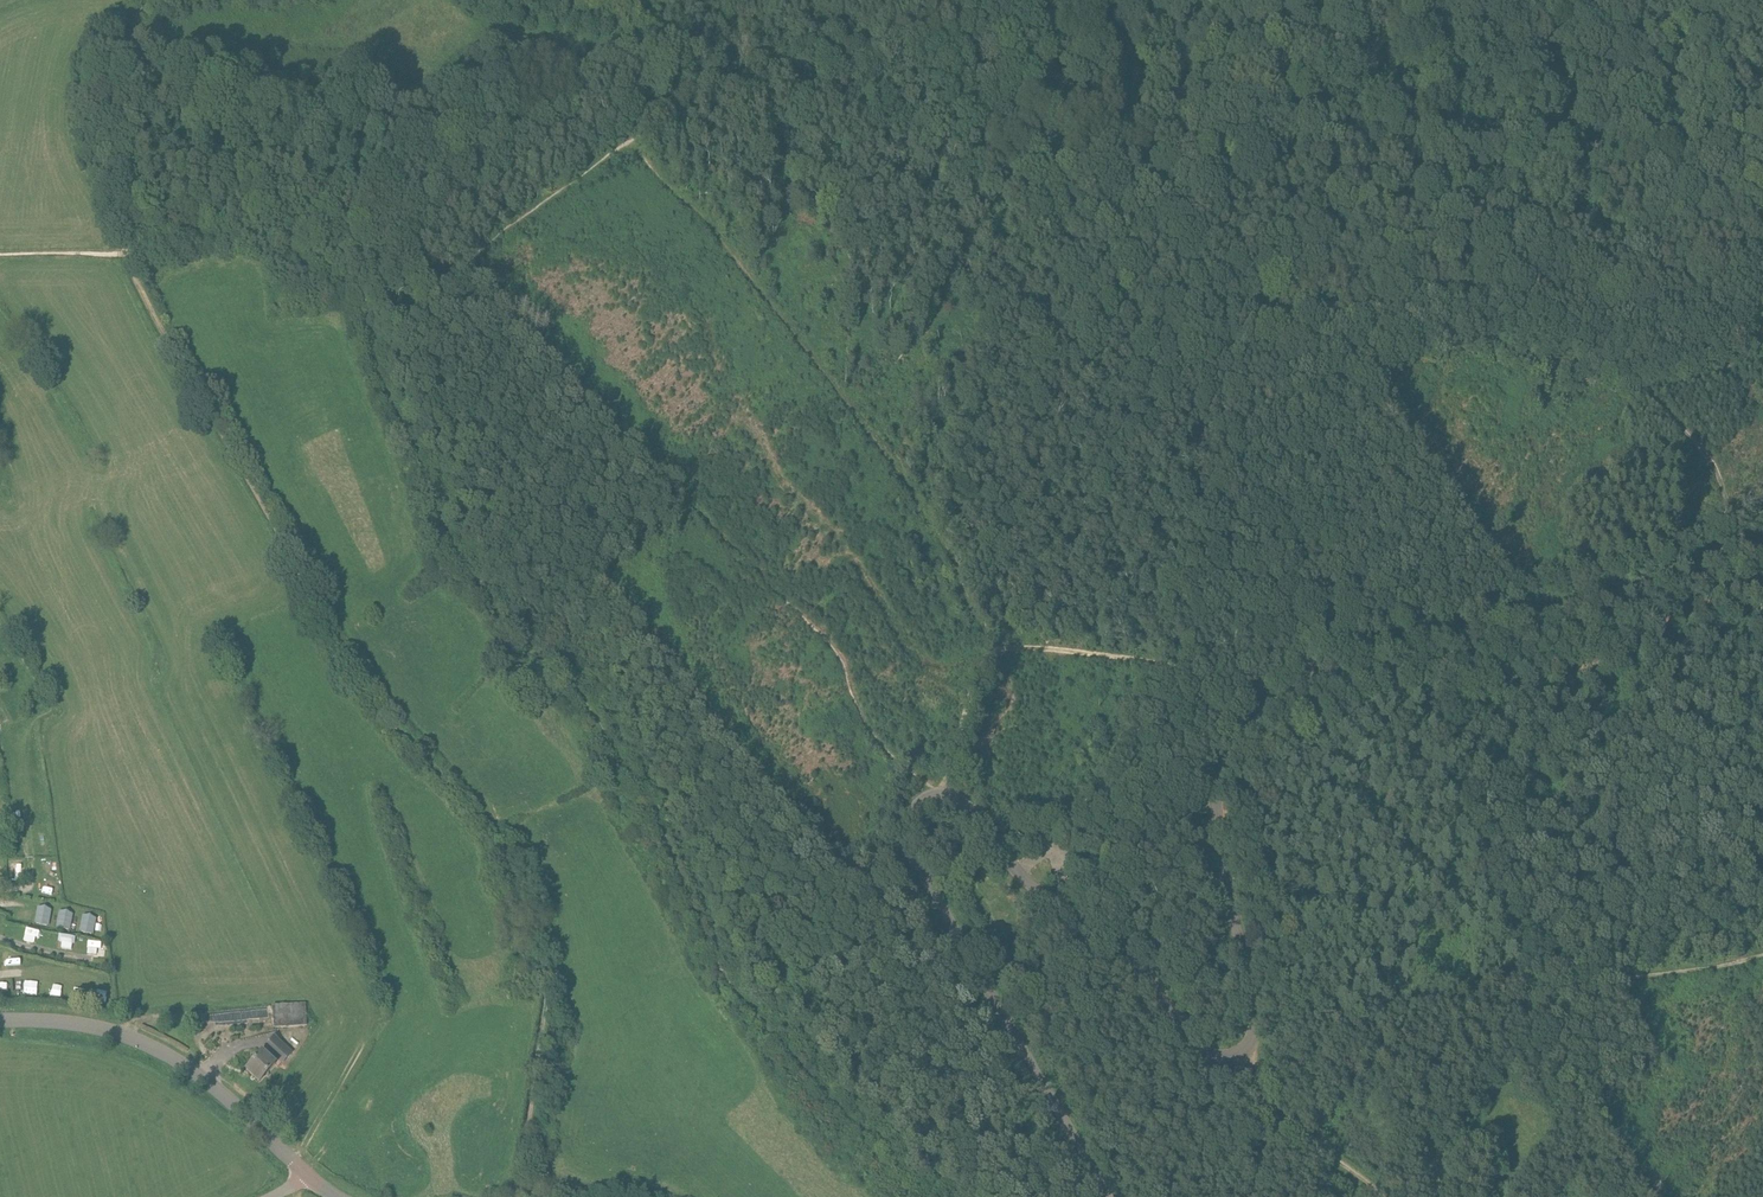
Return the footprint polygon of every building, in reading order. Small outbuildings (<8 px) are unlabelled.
[(44,861),(45,872),(56,871),(56,860),(44,861)] [(61,881),(49,881),(49,892),(61,891),(61,881)] [(38,906),(38,923),(52,924),(53,907),(38,906)] [(21,917),(32,918),(32,907),(21,907),(21,917)] [(58,925),(72,929),(76,913),(62,909),(58,925)] [(85,913),(81,930),(95,933),(99,917),(85,913)] [(29,928),(27,939),(40,941),(42,930),(29,928)] [(75,948),(77,936),(63,934),(61,946),(75,948)] [(89,952),(105,953),(105,941),(89,941),(89,952)] [(16,964),(12,951),(0,955),(0,958),(3,968),(16,964)] [(27,979),(26,993),(38,994),(39,980),(27,979)] [(308,1026),(306,1003),(272,1005),(274,1028),(308,1026)] [(263,1052),(254,1061),(247,1070),(259,1081),(258,1081),(259,1082),(276,1063),(277,1064),(280,1061),(289,1049),(275,1037),(265,1048),(267,1050),(264,1053),(263,1052)]
